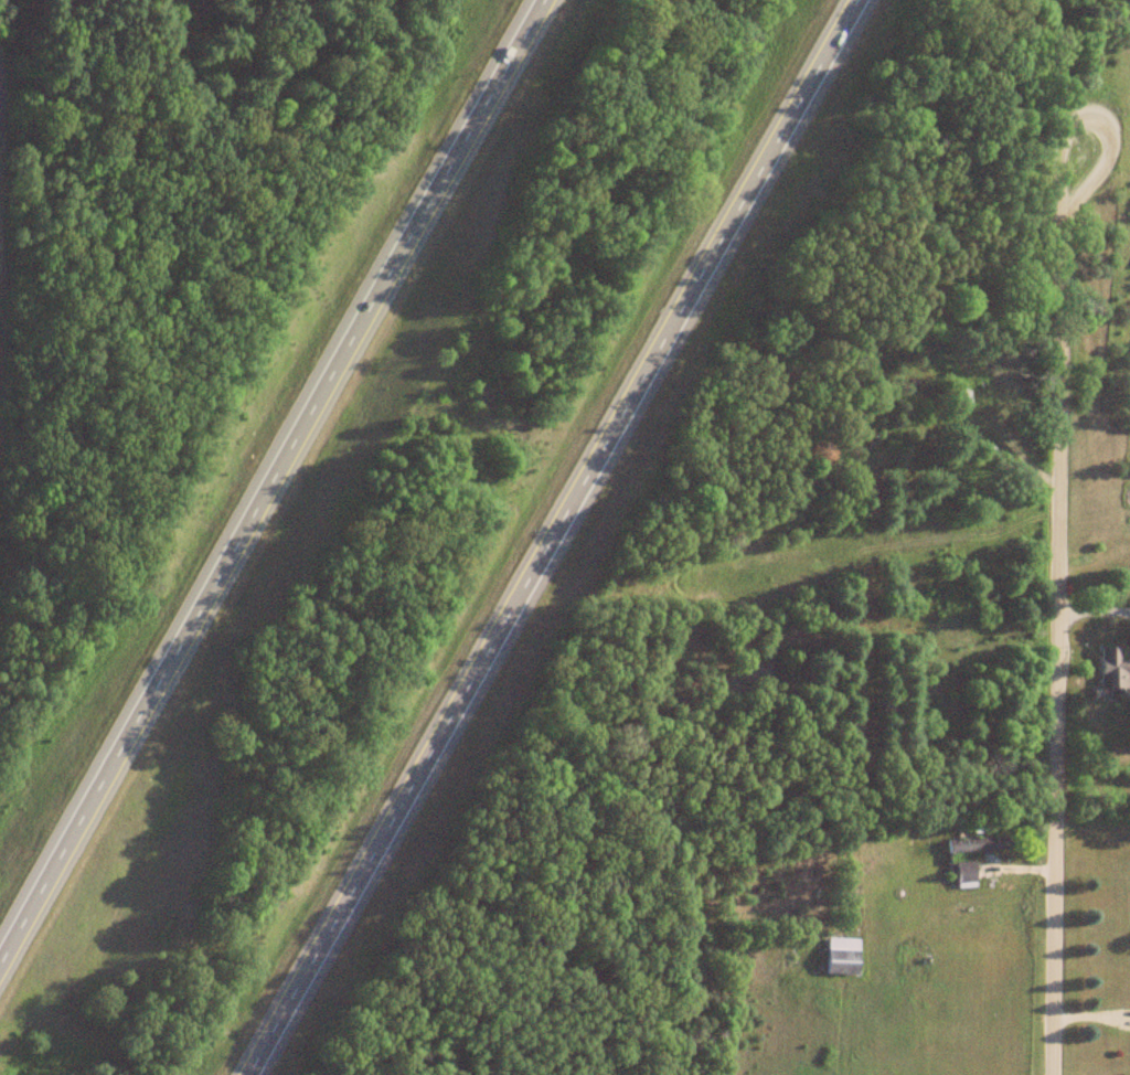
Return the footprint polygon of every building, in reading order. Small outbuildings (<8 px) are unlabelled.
[(1099,697),(1123,697),(1123,677),(1129,677),(1129,662),(1118,662),(1118,649),(1099,649),(1099,697)] [(946,855),(1006,852),(1006,839),(945,841),(946,855)] [(954,889),(973,889),(973,864),(954,864),(954,889)] [(857,939),(825,939),(825,976),(857,976),(857,939)]
